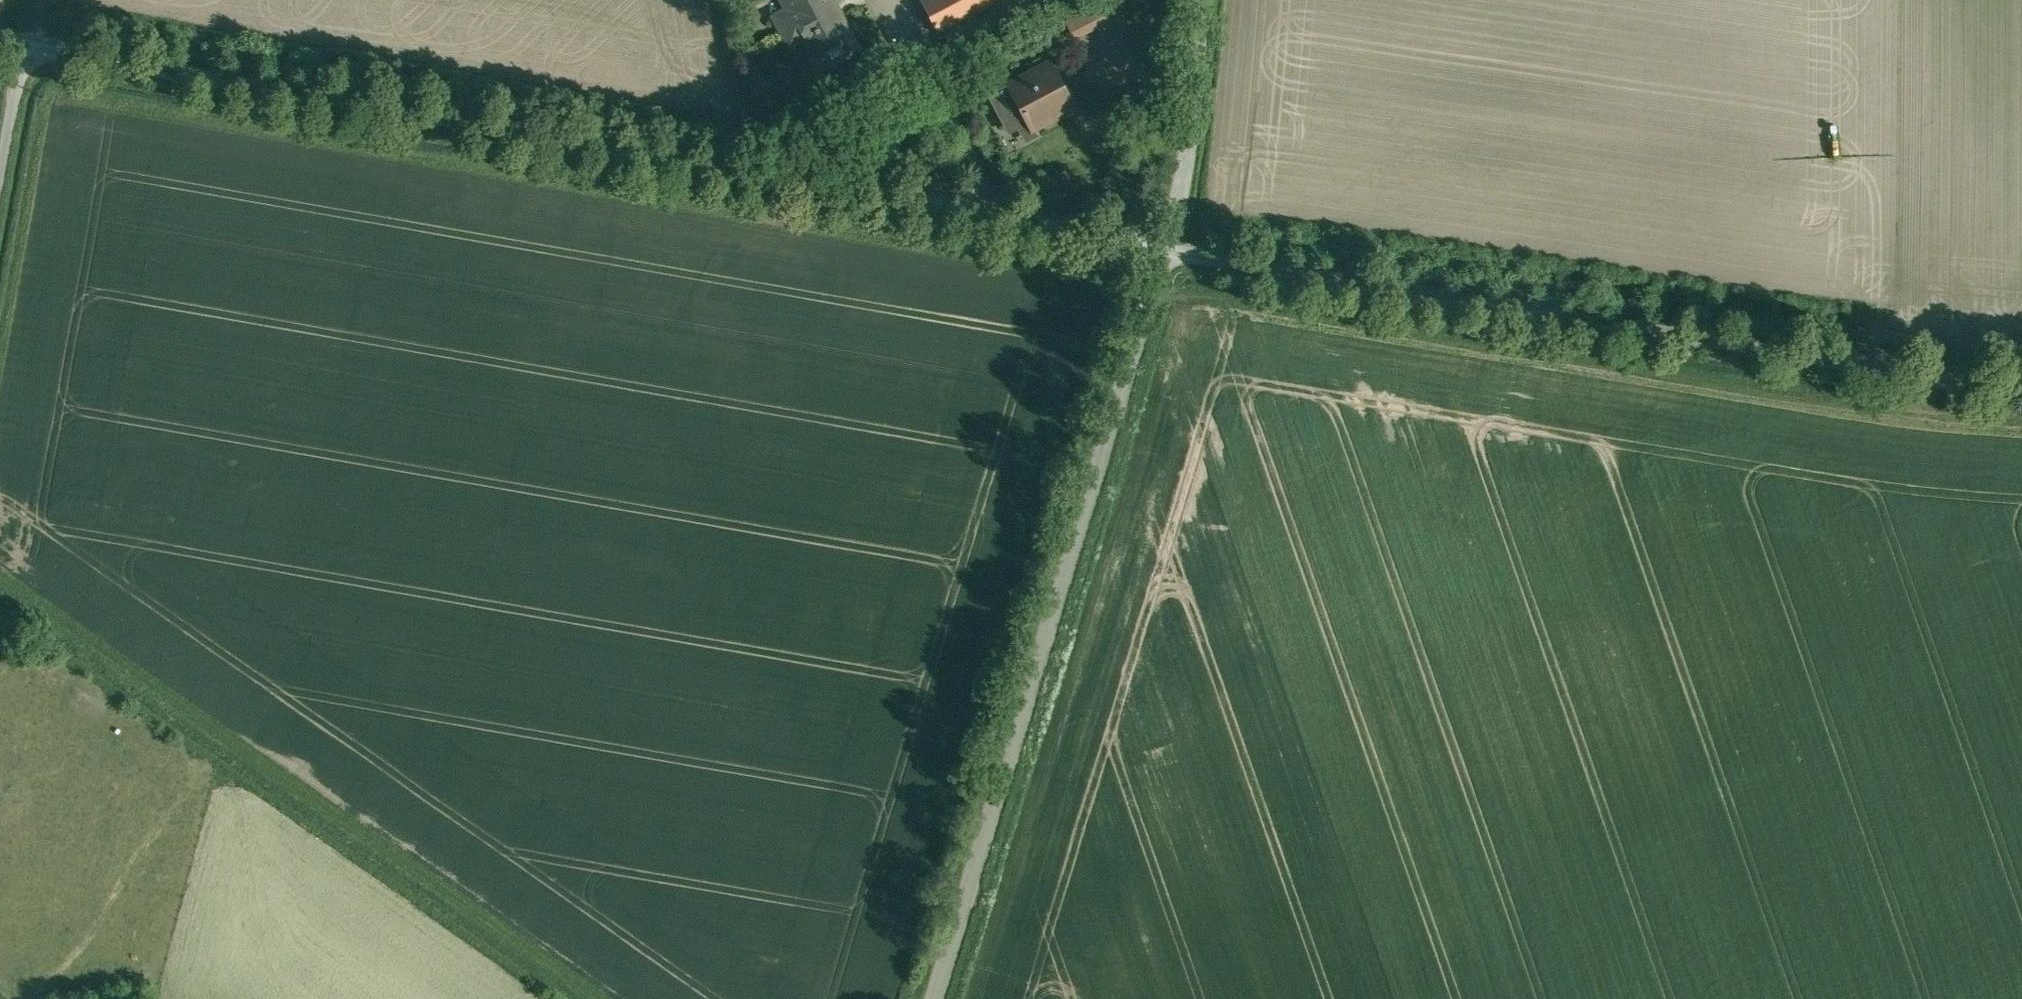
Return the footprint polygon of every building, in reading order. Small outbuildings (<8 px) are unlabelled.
[(832,0),(783,0),(787,9),(774,16),(789,44),(802,37),(819,69),(858,49),(857,47),(855,48),(831,3),(833,2),(832,0)] [(938,29),(993,0),(924,0),(938,29)] [(1095,1),(1064,17),(1071,32),(1103,15),(1095,1)] [(1049,62),(1008,84),(1032,129),(1073,108),(1049,62)]
